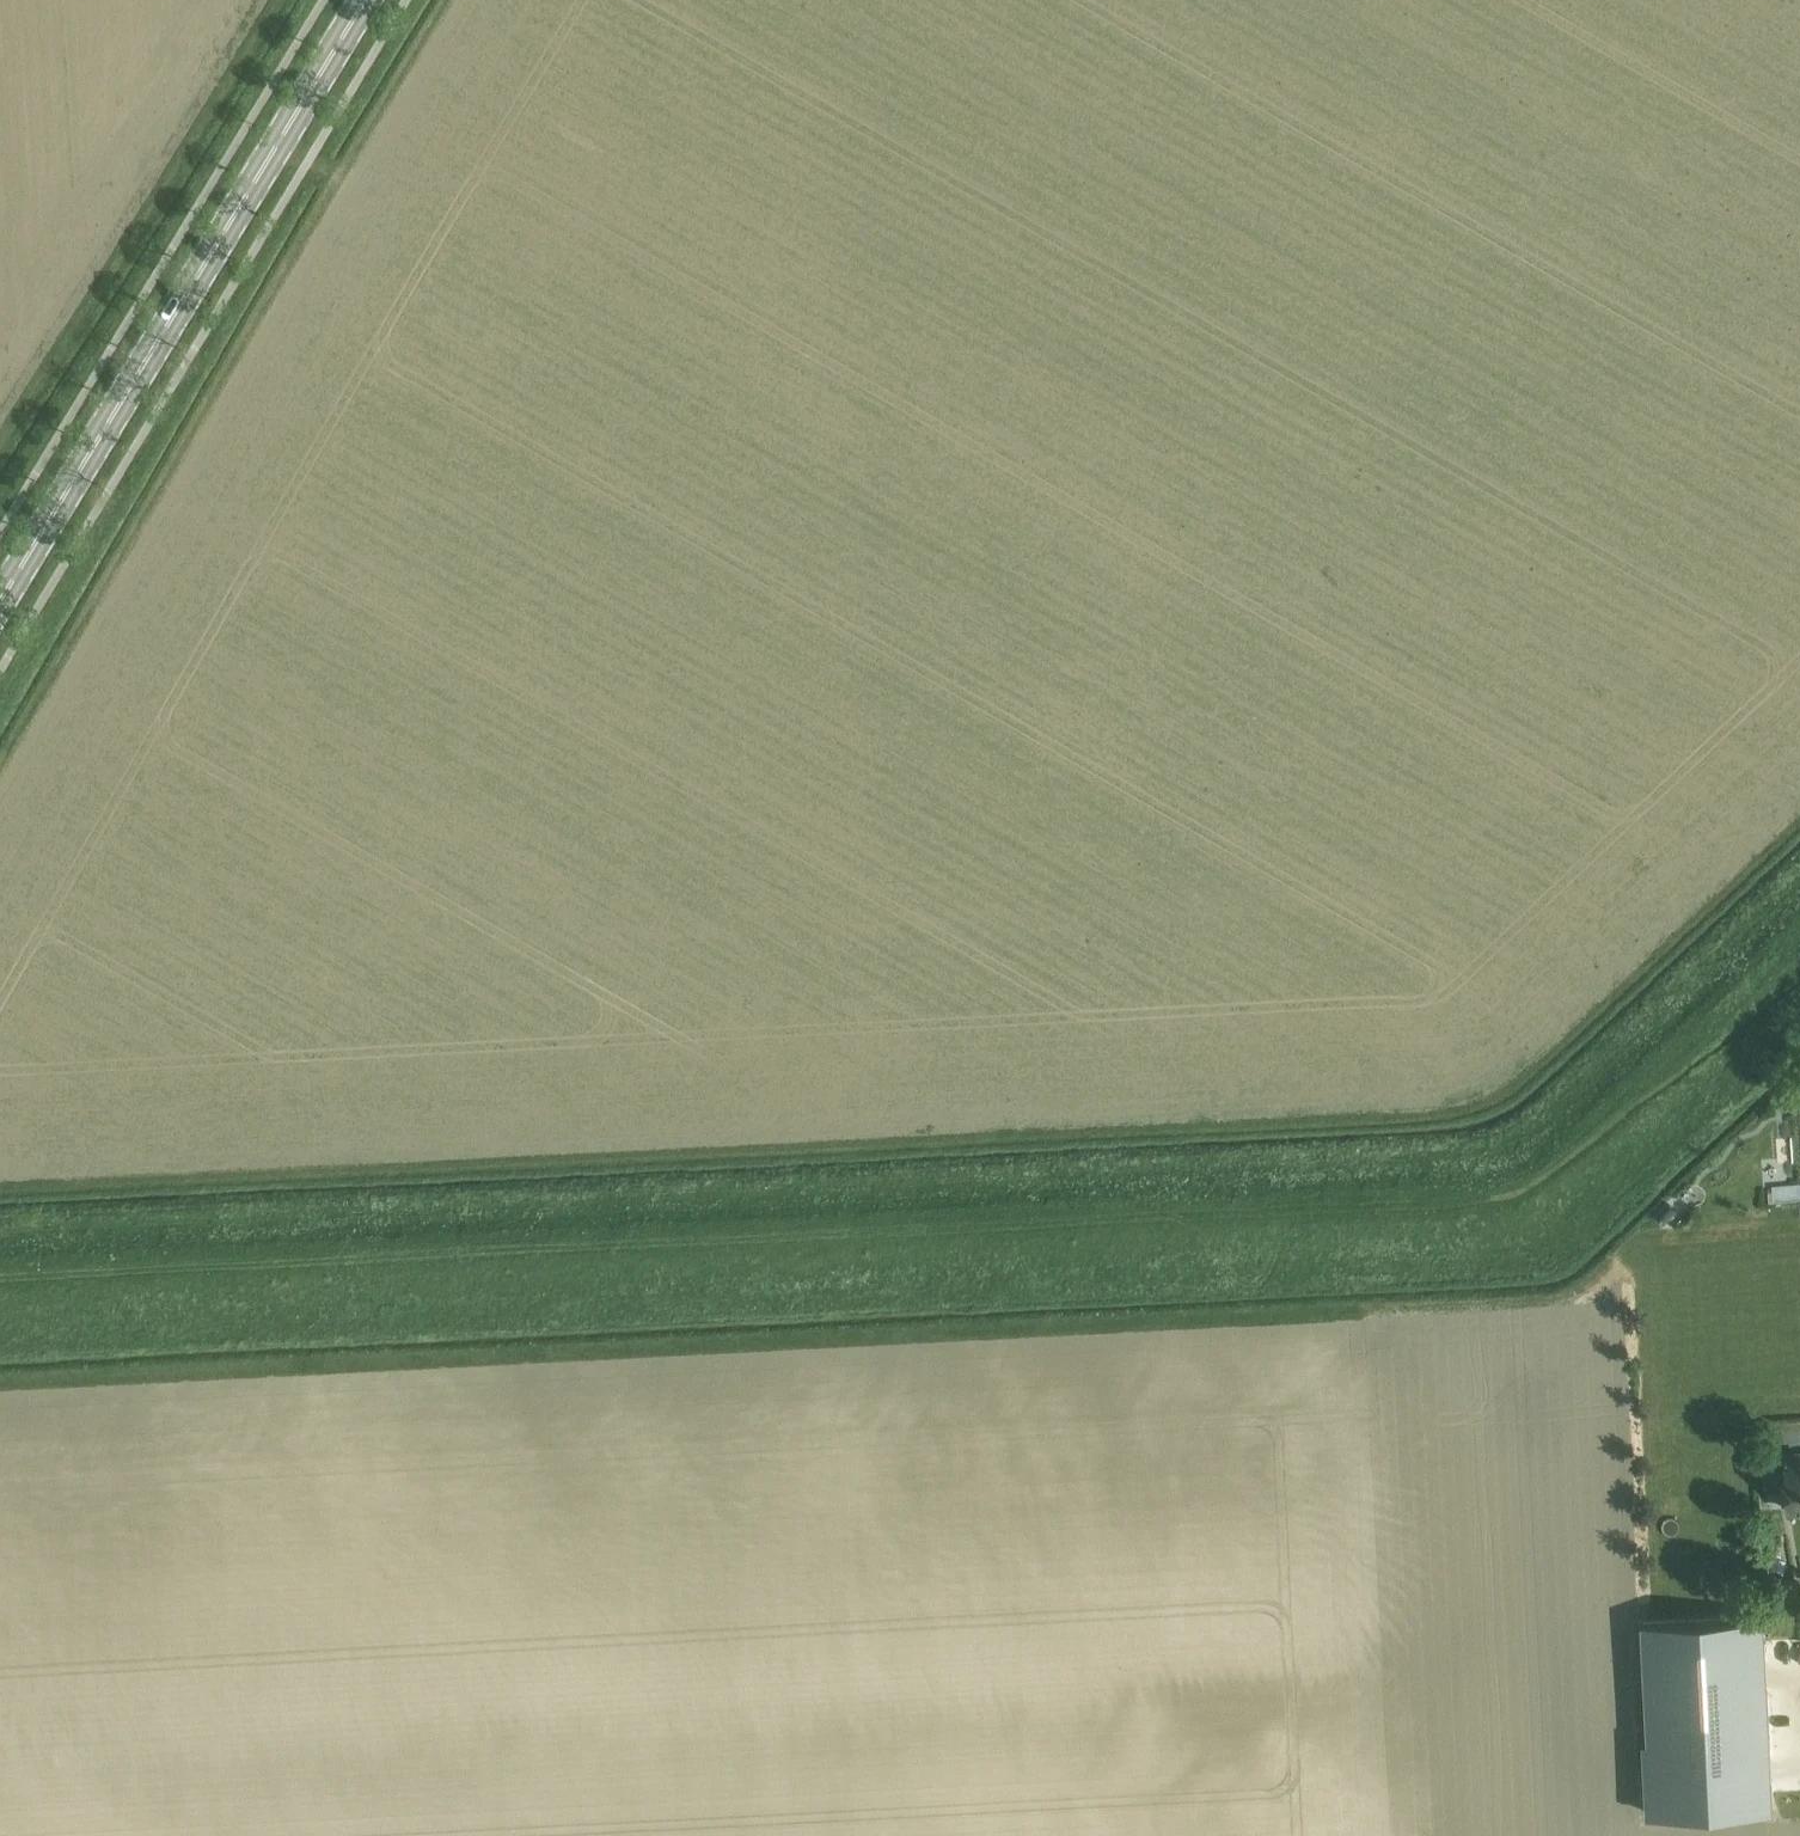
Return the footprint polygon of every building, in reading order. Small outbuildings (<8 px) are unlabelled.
[(1788,1490),(1788,1507),(1799,1507),(1799,1452),(1776,1453),(1777,1491),(1788,1490)] [(1797,1582),(1781,1583),(1782,1605),(1798,1605),(1797,1582)] [(1764,1616),(1643,1622),(1653,1815),(1774,1809),(1764,1616)]
